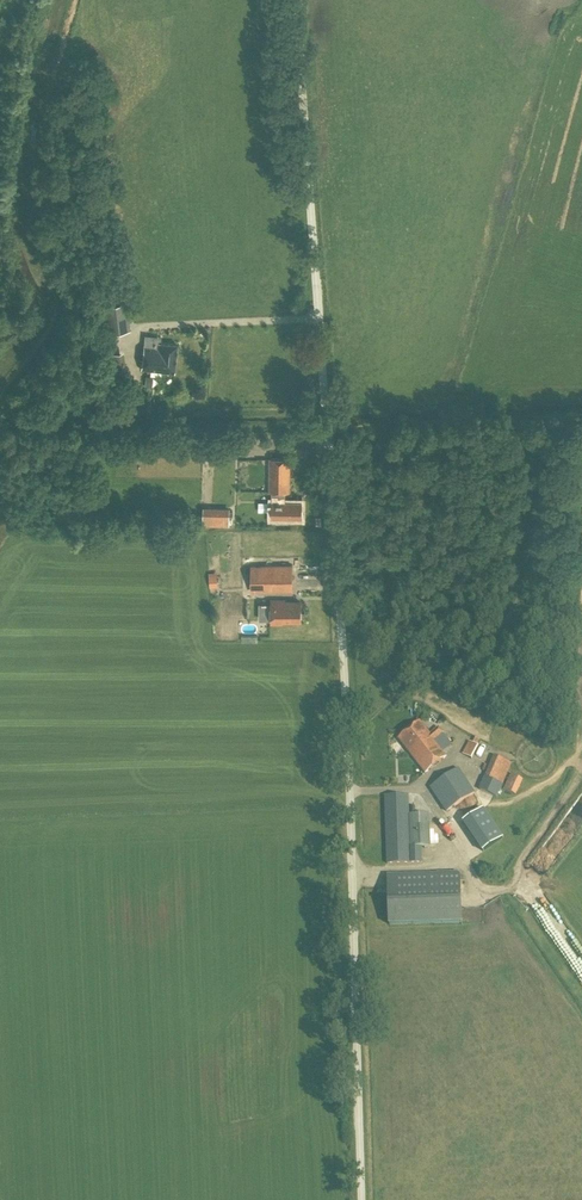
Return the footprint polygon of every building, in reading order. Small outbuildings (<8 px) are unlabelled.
[(106,335),(130,331),(127,304),(103,307),(106,335)] [(174,374),(177,345),(157,342),(156,347),(144,346),(142,370),(174,374)] [(290,493),(291,458),(269,458),(269,492),(272,493),(271,502),(272,502),(271,518),(302,519),(302,503),(285,503),(285,493),(290,493)] [(230,526),(230,508),(203,507),(203,517),(198,517),(198,528),(203,528),(203,525),(230,526)] [(263,566),(263,564),(252,564),(252,577),(251,577),(252,591),(291,590),(291,577),(291,572),(298,573),(298,566),(263,566)] [(285,601),(285,600),(271,600),(271,623),(282,623),(282,622),(300,622),(300,601),(285,601)] [(258,636),(258,624),(241,624),(240,636),(242,636),(242,642),(257,642),(257,636),(258,636)] [(429,734),(420,721),(398,738),(425,773),(447,757),(434,740),(444,733),(439,726),(429,734)] [(482,740),(476,737),(473,743),(469,741),(462,754),(472,759),(474,755),(482,740)] [(497,797),(512,763),(494,754),(484,776),(479,789),(497,797)] [(446,812),(476,792),(459,767),(430,787),(446,812)] [(516,795),(523,779),(511,773),(503,789),(516,795)] [(410,814),(409,794),(384,795),(387,863),(422,862),(422,846),(430,846),(429,813),(410,814)] [(482,809),(462,822),(482,852),(502,839),(482,809)] [(389,923),(462,921),(460,872),(387,874),(389,923)] [(423,926),(424,939),(437,938),(437,926),(423,926)]
